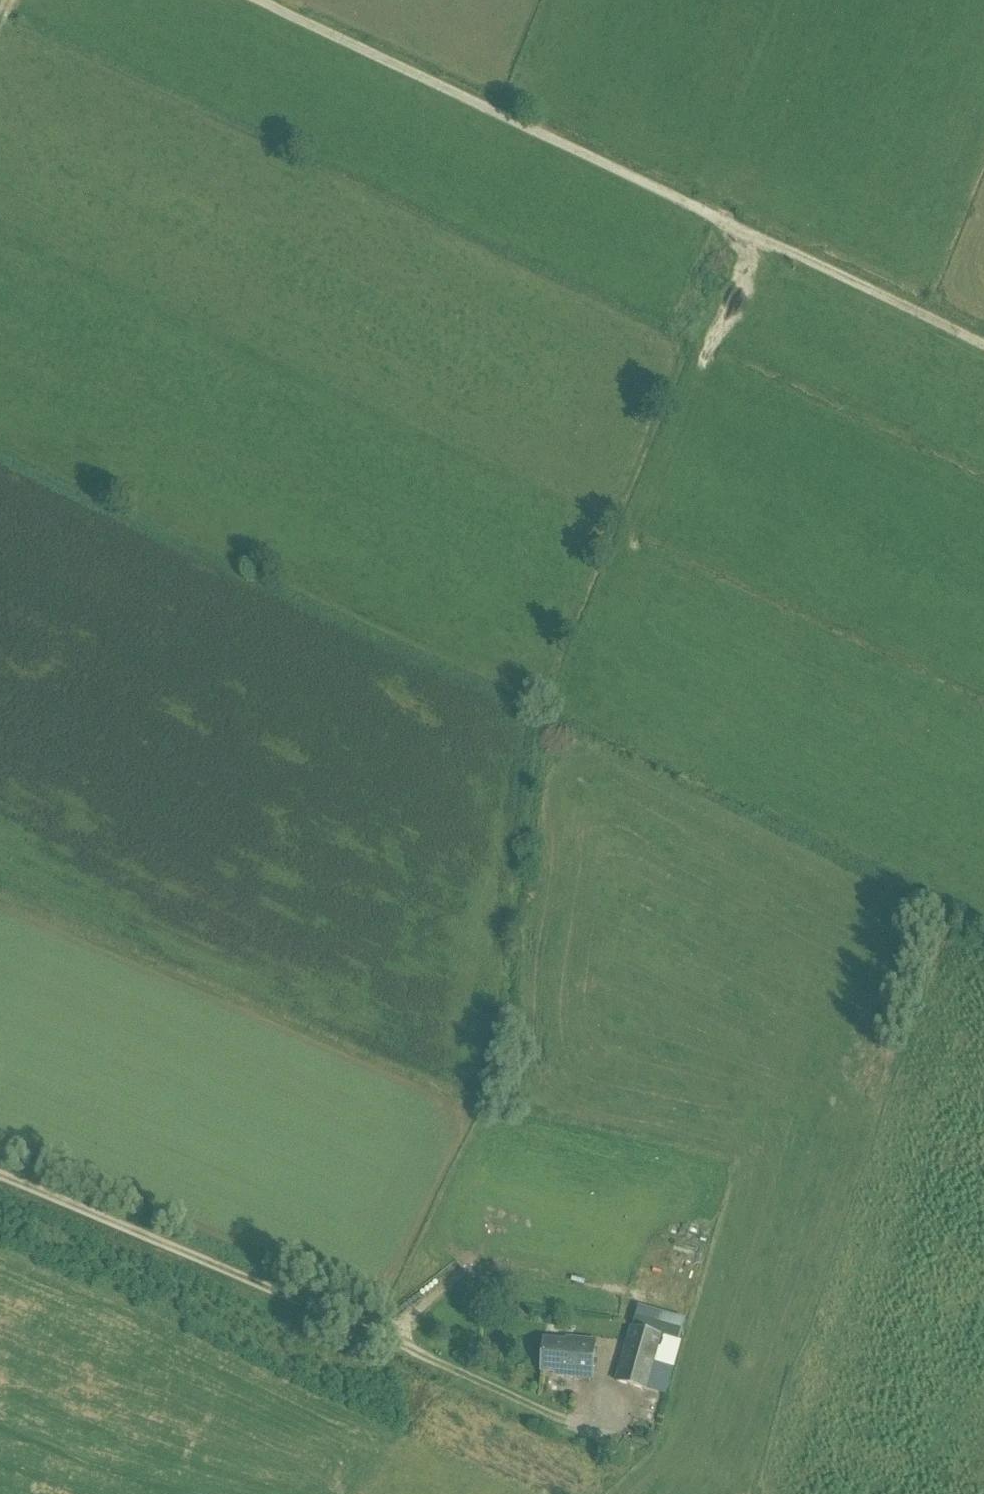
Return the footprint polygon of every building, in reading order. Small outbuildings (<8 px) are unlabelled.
[(613,1382),(651,1393),(665,1397),(680,1342),(629,1327),(613,1382)] [(557,1377),(592,1380),(595,1343),(569,1341),(568,1343),(544,1341),(542,1373),(557,1374),(557,1377)]
